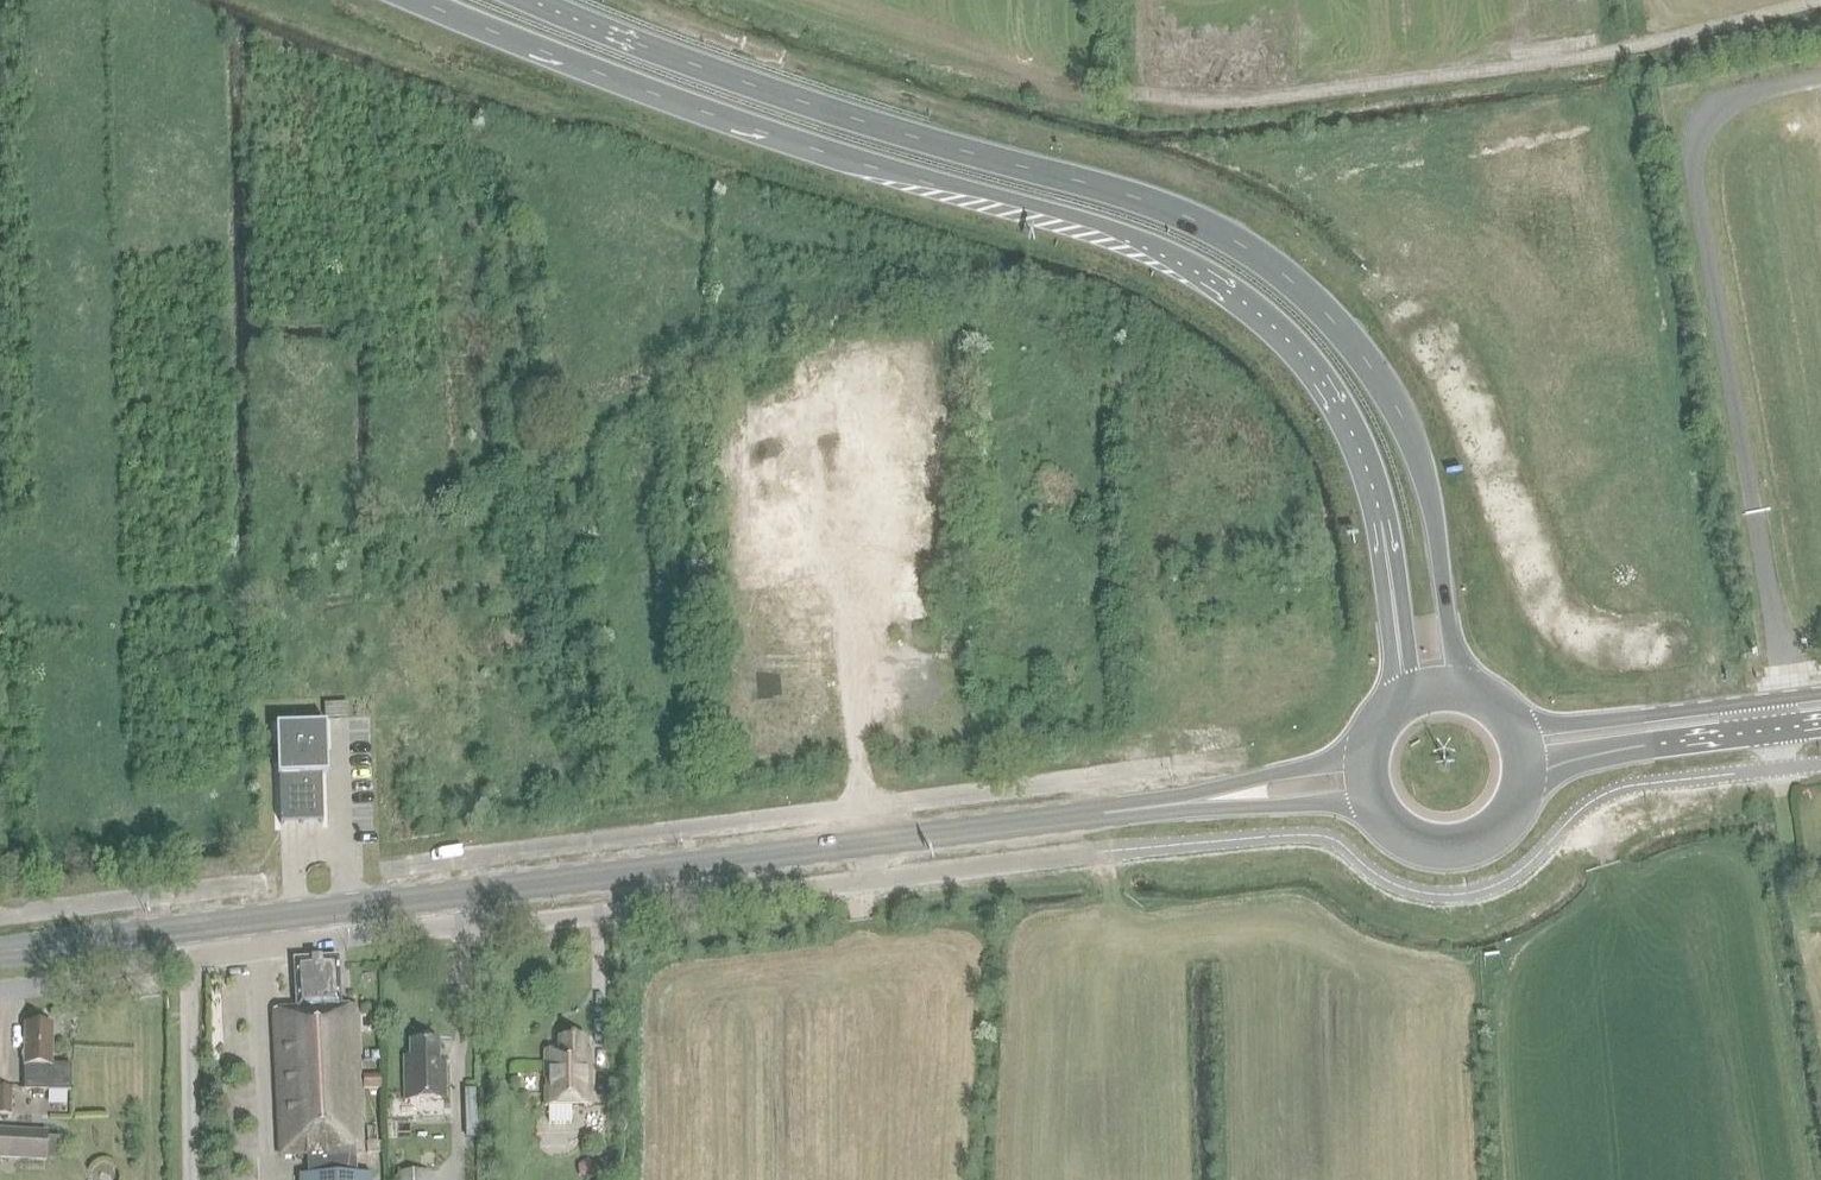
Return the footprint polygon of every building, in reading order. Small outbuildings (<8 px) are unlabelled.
[(328,776),(326,725),(276,727),(278,778),(279,778),(280,824),(291,824),(313,823),(323,823),(322,776),(328,776)] [(305,1157),(307,1177),(298,1178),(298,1179),(370,1179),(370,1176),(355,1177),(355,1154),(361,1154),(354,1008),(339,1008),(336,960),(293,963),(295,1011),(272,1012),(279,1158),(305,1157)] [(22,1063),(22,1067),(22,1068),(23,1068),(23,1093),(70,1092),(70,1066),(51,1066),(51,1048),(50,1048),(49,1027),(23,1027),(23,1049),(22,1049),(22,1053),(20,1058),(22,1063)] [(572,1124),(571,1107),(591,1106),(589,1051),(584,1051),(584,1038),(557,1039),(557,1052),(543,1053),(545,1108),(549,1108),(549,1125),(572,1124)] [(407,1043),(406,1068),(406,1074),(400,1074),(401,1104),(443,1104),(442,1074),(436,1074),(436,1068),(437,1044),(407,1043)] [(0,1090),(0,1116),(11,1116),(11,1091),(0,1090)] [(47,1134),(0,1133),(0,1161),(47,1162),(47,1134)] [(587,1160),(578,1166),(578,1176),(585,1179),(588,1179),(596,1176),(596,1165),(587,1160)] [(94,1179),(113,1179),(114,1164),(95,1163),(94,1179)]
